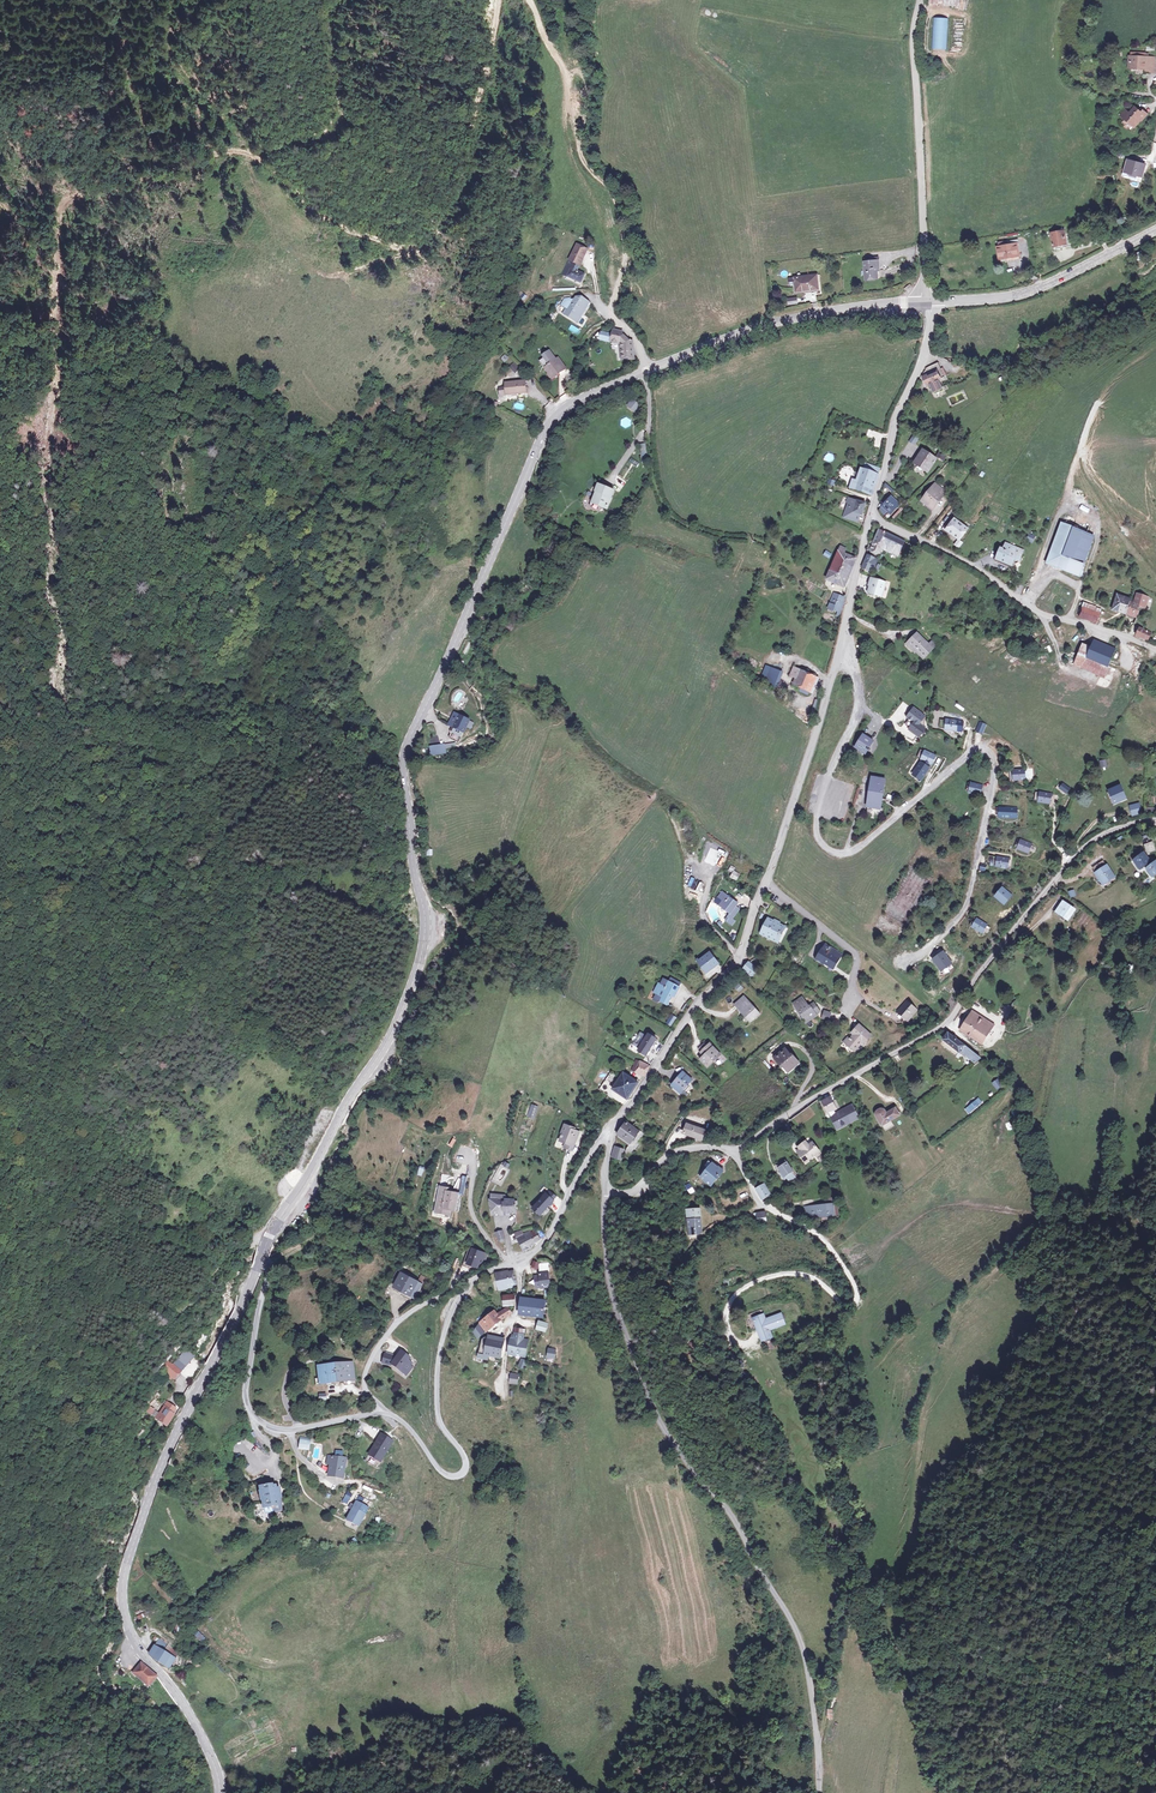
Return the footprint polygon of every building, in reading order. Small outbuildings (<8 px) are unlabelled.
[(946,15),(932,15),(931,47),(946,47),(946,15)] [(1128,53),(1127,65),(1134,66),(1144,66),(1144,69),(1144,70),(1155,70),(1155,63),(1155,61),(1154,61),(1155,54),(1145,54),(1130,53),(1128,53)] [(1130,109),(1124,115),(1134,125),(1147,111),(1144,107),(1142,109),(1136,104),(1130,109)] [(1124,115),(1130,109),(1126,106),(1121,112),(1124,115)] [(1147,162),(1130,156),(1126,171),(1131,173),(1132,172),(1138,174),(1139,171),(1144,173),(1147,162)] [(1064,229),(1052,232),(1055,248),(1059,247),(1059,249),(1064,249),(1064,246),(1068,245),(1064,229)] [(1018,237),(1008,238),(1009,244),(999,246),(1000,255),(1006,254),(1007,258),(1021,256),(1020,250),(1018,251),(1017,243),(1019,243),(1018,237)] [(576,243),(572,251),(583,256),(587,248),(576,243)] [(583,256),(572,251),(561,271),(565,274),(579,282),(584,274),(576,269),(583,256)] [(881,257),(865,259),(866,273),(867,277),(880,275),(879,266),(881,265),(881,257)] [(816,273),(794,275),(796,291),(817,289),(816,273)] [(580,298),(577,298),(573,303),(570,301),(569,302),(568,302),(567,301),(563,308),(566,310),(563,315),(578,324),(581,319),(579,318),(589,303),(580,298)] [(612,335),(601,332),(600,335),(598,340),(609,344),(610,341),(620,344),(622,361),(635,359),(632,342),(627,343),(625,337),(622,337),(623,333),(614,330),(612,335)] [(555,359),(553,361),(552,359),(554,358),(550,352),(538,361),(542,367),(544,366),(550,373),(553,376),(556,373),(563,368),(555,359)] [(505,363),(509,357),(504,354),(501,359),(505,363)] [(509,366),(515,372),(520,368),(514,362),(509,366)] [(922,386),(926,385),(923,379),(937,374),(941,372),(938,366),(926,370),(919,380),(922,386)] [(937,374),(923,379),(926,385),(927,386),(928,385),(931,391),(940,387),(939,384),(945,381),(944,378),(940,380),(937,374)] [(524,381),(504,383),(505,388),(505,396),(516,394),(524,393),(526,393),(524,381)] [(632,399),(627,407),(635,412),(640,404),(632,399)] [(913,439),(909,445),(914,449),(918,442),(913,439)] [(827,453),(824,460),(830,463),(833,456),(827,453)] [(936,463),(923,454),(920,457),(922,461),(918,467),(923,470),(925,474),(927,476),(936,463)] [(940,455),(937,460),(943,464),(946,459),(940,455)] [(914,467),(925,475),(925,474),(923,470),(918,467),(922,461),(920,457),(913,467),(914,467)] [(879,465),(867,462),(860,482),(853,480),(851,486),(869,493),(876,472),(879,465)] [(879,473),(876,472),(869,493),(872,494),(879,473)] [(939,486),(927,501),(932,506),(930,509),(935,513),(946,499),(945,498),(948,494),(939,486)] [(612,491),(605,488),(601,496),(595,493),(591,503),(605,508),(612,491)] [(866,503),(850,496),(847,501),(851,502),(846,516),(857,520),(859,514),(862,515),(866,503)] [(892,501),(890,505),(896,510),(899,506),(892,501)] [(890,505),(888,504),(881,512),(885,517),(888,513),(891,516),(896,510),(890,505)] [(968,532),(954,521),(944,533),(948,536),(949,534),(960,542),(968,532)] [(1074,530),(1061,525),(1046,565),(1078,576),(1082,566),(1093,537),(1074,530)] [(884,543),(887,536),(879,532),(877,539),(884,543)] [(905,544),(887,536),(884,543),(881,549),(883,550),(884,551),(899,558),(905,544)] [(884,543),(877,539),(871,552),(880,557),(883,550),(881,549),(884,543)] [(1024,553),(1008,546),(1005,552),(1003,551),(999,559),(1002,561),(1001,563),(1013,568),(1015,562),(1019,564),(1024,553)] [(836,550),(836,551),(839,552),(838,554),(835,560),(828,578),(845,586),(854,565),(855,566),(857,557),(844,551),(845,549),(841,547),(839,550),(838,549),(836,550)] [(831,552),(825,548),(823,554),(829,557),(831,552)] [(875,573),(876,571),(879,563),(876,561),(873,560),(870,558),(868,557),(862,568),(871,572),(872,571),(875,573)] [(880,582),(874,580),(869,593),(877,595),(882,597),(886,584),(880,582)] [(845,597),(839,593),(836,599),(833,598),(831,602),(841,607),(840,609),(842,611),(845,597)] [(1126,598),(1117,595),(1112,610),(1137,618),(1141,606),(1145,607),(1148,597),(1138,593),(1135,603),(1130,601),(1127,600),(1126,599),(1126,598)] [(1104,603),(1086,597),(1082,611),(1099,618),(1104,603)] [(1152,633),(1140,628),(1137,635),(1150,640),(1152,633)] [(934,652),(919,638),(911,647),(918,654),(926,661),(934,652)] [(1114,653),(1093,645),(1091,650),(1083,647),(1079,655),(1080,655),(1075,665),(1103,677),(1108,667),(1114,653)] [(918,654),(911,647),(909,649),(917,656),(918,654)] [(757,669),(760,662),(750,658),(747,665),(757,669)] [(796,680),(798,671),(792,669),(790,678),(796,680)] [(811,674),(798,671),(796,680),(794,686),(807,689),(811,674)] [(780,675),(770,673),(766,687),(776,690),(780,675)] [(817,676),(811,674),(807,689),(813,692),(817,676)] [(913,707),(907,716),(915,722),(910,728),(919,735),(925,728),(919,724),(925,716),(913,707)] [(472,721),(463,716),(455,732),(464,736),(472,721)] [(986,725),(980,723),(976,732),(982,734),(986,725)] [(464,736),(455,732),(452,737),(461,741),(464,736)] [(873,742),(864,736),(857,746),(866,752),(873,742)] [(450,754),(449,744),(429,745),(430,756),(450,754)] [(935,757),(925,752),(922,758),(926,760),(929,761),(932,762),(935,757)] [(1105,759),(1099,761),(1100,768),(1107,767),(1105,759)] [(929,761),(926,760),(924,764),(921,762),(913,774),(921,779),(929,767),(927,766),(929,761)] [(884,781),(872,779),(865,812),(880,815),(882,808),(879,808),(884,781)] [(1062,782),(1058,788),(1066,794),(1071,789),(1062,782)] [(982,788),(971,785),(970,791),(981,794),(982,788)] [(1122,792),(1112,795),(1115,806),(1125,803),(1122,792)] [(1049,797),(1039,795),(1038,801),(1048,803),(1049,797)] [(951,808),(956,812),(959,808),(954,804),(951,808)] [(1139,808),(1131,811),(1133,819),(1142,816),(1139,808)] [(1030,847),(1020,842),(1017,847),(1028,852),(1030,847)] [(1145,848),(1148,857),(1155,854),(1155,847),(1155,845),(1145,848)] [(1151,865),(1145,858),(1141,861),(1143,865),(1139,868),(1143,872),(1147,869),(1151,865)] [(1008,864),(997,859),(995,865),(1005,869),(1008,864)] [(1103,860),(1092,868),(1094,871),(1105,864),(1103,860)] [(1147,869),(1152,876),(1155,873),(1155,872),(1154,869),(1151,865),(1147,869)] [(742,874),(737,870),(734,875),(739,879),(742,874)] [(1109,870),(1099,876),(1105,886),(1115,881),(1109,870)] [(1010,897),(1001,890),(996,896),(1005,904),(1010,897)] [(737,904),(721,893),(718,898),(721,900),(718,905),(730,914),(725,921),(732,925),(735,921),(732,919),(739,910),(735,907),(737,904)] [(1075,912),(1064,903),(1058,911),(1069,920),(1075,912)] [(785,928),(770,920),(763,934),(777,942),(785,928)] [(985,927),(976,921),(973,926),(982,932),(985,927)] [(835,950),(825,945),(817,959),(827,965),(829,962),(834,965),(838,957),(833,955),(835,950)] [(932,958),(942,951),(940,948),(930,955),(932,958)] [(717,965),(709,954),(699,961),(697,960),(696,961),(699,966),(701,964),(706,972),(717,965)] [(946,965),(940,956),(935,959),(942,969),(946,965)] [(751,964),(744,971),(749,977),(756,970),(751,964)] [(669,978),(667,981),(678,988),(680,984),(669,978)] [(667,981),(663,979),(660,984),(658,983),(656,988),(658,990),(656,994),(652,999),(656,1002),(659,1001),(665,1005),(672,994),(674,995),(678,988),(667,981)] [(734,987),(739,992),(744,988),(738,982),(734,987)] [(740,1008),(748,1000),(745,998),(737,1005),(740,1008)] [(803,999),(795,1004),(804,1016),(802,1017),(807,1024),(814,1019),(813,1018),(820,1012),(815,1005),(810,1009),(803,999)] [(760,1014),(748,1000),(740,1008),(752,1021),(760,1014)] [(916,1009),(906,1000),(897,1011),(907,1020),(916,1009)] [(1028,1008),(1013,1005),(1010,1016),(1025,1020),(1028,1008)] [(832,1013),(826,1012),(823,1020),(829,1022),(832,1013)] [(994,1026),(973,1013),(962,1030),(985,1043),(986,1041),(985,1041),(994,1026)] [(676,1019),(671,1016),(666,1023),(671,1026),(676,1019)] [(871,1039),(858,1028),(852,1035),(854,1037),(851,1041),(847,1046),(854,1053),(862,1044),(864,1047),(871,1039)] [(963,1044),(947,1033),(942,1039),(963,1055),(965,1053),(977,1062),(981,1058),(963,1044)] [(647,1037),(643,1035),(641,1036),(636,1044),(637,1046),(641,1048),(640,1051),(648,1055),(657,1038),(649,1035),(647,1037)] [(703,1052),(709,1045),(706,1043),(700,1049),(703,1052)] [(965,1043),(963,1044),(981,1058),(982,1057),(965,1043)] [(721,1055),(710,1044),(709,1045),(703,1052),(706,1056),(702,1059),(709,1066),(721,1055)] [(793,1057),(786,1049),(776,1058),(782,1066),(785,1064),(789,1070),(800,1061),(795,1056),(793,1057)] [(639,1069),(637,1072),(644,1076),(650,1067),(638,1060),(635,1066),(639,1069)] [(693,1079),(684,1072),(673,1085),(682,1092),(693,1079)] [(639,1082),(626,1074),(614,1089),(628,1098),(631,1094),(633,1090),(639,1082)] [(999,1079),(994,1082),(999,1088),(1004,1085),(999,1079)] [(902,1085),(900,1087),(907,1100),(910,1099),(902,1085)] [(979,1096),(966,1107),(969,1111),(983,1100),(979,1096)] [(832,1097),(830,1098),(837,1111),(839,1110),(832,1097)] [(830,1098),(824,1102),(830,1112),(829,1112),(830,1115),(837,1111),(830,1098)] [(527,1117),(534,1119),(539,1106),(531,1104),(527,1117)] [(852,1104),(830,1115),(838,1130),(859,1117),(852,1104)] [(876,1113),(876,1115),(881,1124),(898,1114),(896,1108),(898,1107),(896,1104),(885,1110),(884,1109),(881,1109),(879,1109),(877,1111),(876,1113)] [(811,1109),(794,1118),(798,1124),(815,1115),(811,1109)] [(642,1133),(629,1123),(627,1126),(626,1125),(621,1133),(620,1136),(632,1145),(642,1133)] [(573,1128),(567,1125),(562,1136),(565,1137),(563,1141),(567,1143),(571,1145),(574,1140),(577,1141),(581,1134),(572,1130),(573,1128)] [(707,1132),(689,1127),(687,1136),(704,1140),(705,1140),(707,1132)] [(780,1127),(775,1130),(778,1136),(783,1133),(780,1127)] [(452,1147),(457,1139),(453,1137),(448,1145),(452,1147)] [(807,1139),(799,1144),(801,1147),(799,1148),(800,1150),(799,1151),(806,1161),(814,1155),(816,1157),(820,1154),(819,1152),(820,1151),(813,1141),(810,1143),(807,1139)] [(573,1152),(577,1141),(574,1140),(571,1145),(567,1143),(565,1149),(573,1152)] [(630,1150),(618,1147),(616,1160),(625,1161),(627,1153),(629,1153),(630,1150)] [(784,1162),(778,1166),(787,1180),(793,1175),(784,1162)] [(723,1172),(711,1163),(699,1179),(711,1188),(723,1172)] [(690,1182),(685,1185),(690,1195),(695,1192),(690,1182)] [(766,1183),(758,1188),(761,1193),(763,1192),(766,1197),(772,1193),(766,1183)] [(449,1187),(439,1185),(436,1203),(438,1204),(437,1209),(453,1211),(458,1211),(460,1192),(449,1190),(449,1187)] [(549,1189),(546,1192),(554,1199),(557,1195),(549,1189)] [(546,1192),(544,1191),(543,1192),(531,1207),(540,1216),(555,1199),(554,1199),(546,1192)] [(503,1198),(488,1198),(491,1214),(520,1212),(520,1210),(516,1210),(515,1198),(503,1198)] [(808,1206),(806,1207),(806,1214),(811,1214),(811,1217),(834,1214),(833,1201),(820,1202),(820,1204),(808,1206)] [(438,1204),(436,1203),(434,1213),(451,1216),(453,1211),(437,1209),(438,1204)] [(700,1209),(685,1210),(687,1234),(703,1233),(700,1209)] [(767,1212),(756,1214),(757,1222),(769,1222),(767,1212)] [(534,1230),(524,1234),(516,1237),(524,1252),(531,1249),(530,1247),(533,1245),(542,1240),(534,1230)] [(501,1231),(495,1233),(495,1234),(497,1237),(498,1240),(499,1241),(500,1242),(502,1241),(504,1240),(504,1238),(501,1231)] [(489,1254),(471,1246),(462,1265),(471,1269),(472,1267),(477,1268),(480,1265),(484,1265),(489,1254)] [(549,1263),(540,1263),(539,1265),(539,1271),(548,1271),(549,1272),(549,1273),(550,1273),(549,1263)] [(514,1269),(494,1273),(497,1285),(505,1284),(508,1289),(515,1287),(517,1286),(516,1281),(516,1277),(515,1273),(514,1269)] [(538,1275),(533,1275),(534,1281),(535,1289),(538,1289),(538,1292),(543,1291),(543,1289),(550,1289),(549,1286),(550,1286),(549,1273),(549,1272),(548,1271),(539,1271),(538,1272),(538,1275)] [(423,1284),(401,1272),(392,1287),(413,1299),(423,1284)] [(505,1295),(502,1295),(503,1306),(515,1306),(515,1296),(514,1295),(505,1295)] [(534,1298),(521,1296),(520,1300),(518,1315),(522,1316),(521,1318),(526,1319),(527,1316),(531,1317),(534,1298)] [(547,1300),(534,1298),(531,1317),(544,1318),(547,1300)] [(481,1319),(479,1322),(487,1332),(492,1329),(502,1321),(514,1314),(506,1307),(497,1313),(493,1309),(481,1319)] [(764,1312),(753,1315),(761,1340),(762,1340),(771,1337),(772,1337),(770,1329),(783,1324),(780,1314),(766,1318),(764,1312)] [(548,1323),(538,1320),(535,1330),(546,1333),(548,1323)] [(487,1332),(479,1322),(478,1323),(484,1330),(487,1332)] [(484,1330),(478,1323),(472,1332),(476,1337),(484,1330)] [(529,1341),(525,1341),(525,1336),(524,1336),(516,1335),(515,1341),(512,1340),(510,1354),(517,1355),(517,1357),(527,1359),(529,1341)] [(485,1337),(482,1338),(478,1357),(488,1359),(489,1355),(501,1358),(503,1341),(488,1338),(485,1337)] [(774,1347),(771,1337),(762,1340),(765,1350),(774,1347)] [(176,1364),(171,1360),(165,1368),(178,1379),(199,1356),(190,1348),(176,1364)] [(548,1348),(547,1358),(555,1360),(556,1349),(548,1348)] [(396,1356),(384,1351),(382,1363),(392,1366),(393,1363),(394,1367),(403,1373),(404,1369),(410,1373),(414,1367),(412,1366),(414,1362),(410,1360),(411,1358),(400,1349),(396,1356)] [(355,1360),(317,1365),(319,1385),(355,1382),(355,1360)] [(519,1374),(511,1372),(509,1384),(518,1385),(519,1374)] [(177,1409),(167,1401),(158,1419),(168,1427),(177,1409)] [(146,1411),(154,1417),(159,1412),(150,1406),(146,1411)] [(385,1436),(380,1434),(376,1438),(368,1454),(383,1462),(392,1447),(394,1442),(392,1441),(395,1436),(388,1432),(385,1436)] [(311,1440),(301,1438),(299,1446),(310,1448),(311,1440)] [(335,1449),(335,1456),(328,1455),(326,1465),(328,1465),(327,1475),(345,1479),(345,1473),(349,1458),(343,1457),(342,1449),(335,1449)] [(278,1484),(258,1486),(258,1490),(258,1491),(259,1500),(260,1501),(262,1509),(263,1508),(264,1512),(268,1514),(273,1513),(283,1511),(282,1503),(283,1503),(282,1496),(284,1496),(282,1486),(278,1486),(278,1484)] [(352,1494),(347,1492),(343,1501),(348,1504),(352,1494)] [(363,1504),(356,1500),(345,1520),(360,1527),(370,1510),(365,1505),(363,1504)] [(197,1630),(193,1634),(201,1642),(205,1638),(197,1630)] [(176,1646),(160,1636),(154,1646),(156,1649),(174,1661),(181,1649),(180,1648),(182,1645),(178,1643),(176,1646)] [(158,1678),(142,1662),(134,1673),(150,1687),(158,1678)]
